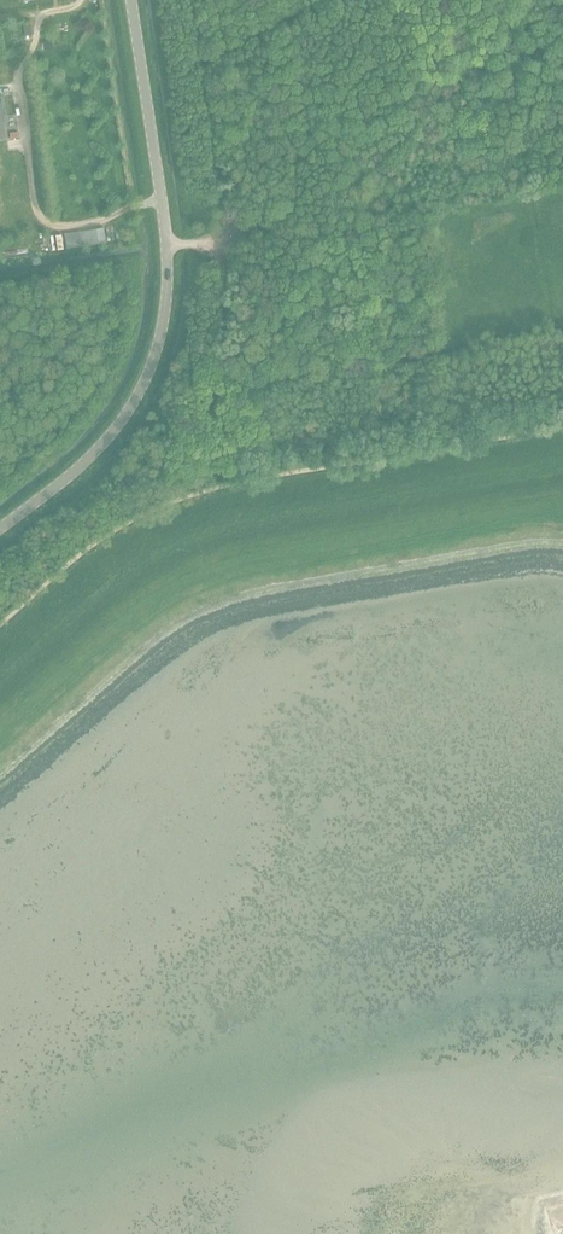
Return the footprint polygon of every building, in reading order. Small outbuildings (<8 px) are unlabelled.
[(39,18),(44,48),(53,47),(48,17),(39,18)] [(26,42),(30,41),(29,35),(32,34),(30,19),(22,20),(24,35),(26,35),(26,42)] [(67,245),(106,240),(104,226),(80,229),(81,236),(73,237),(72,231),(65,231),(67,245)]
